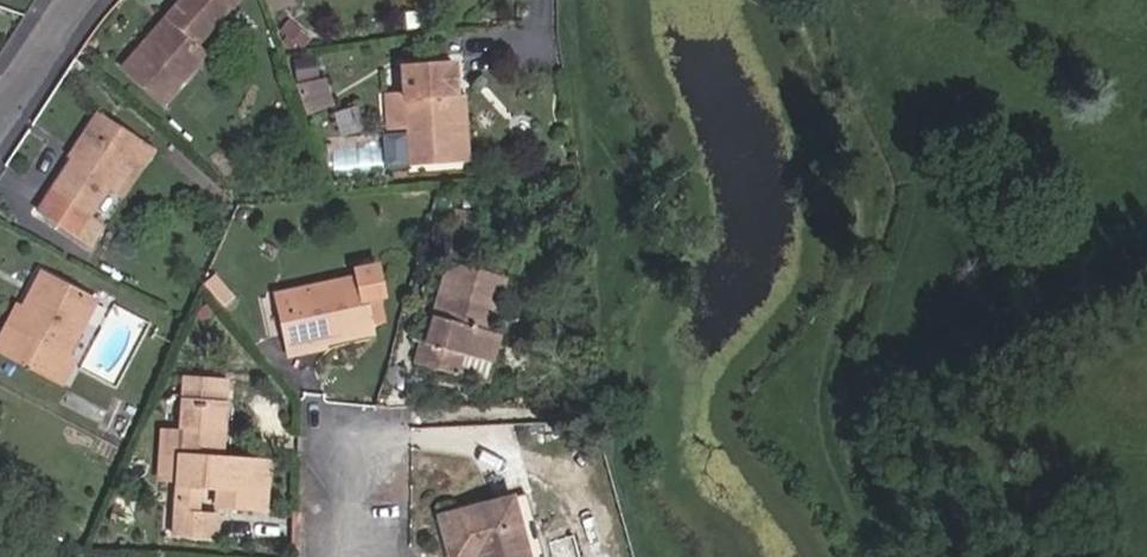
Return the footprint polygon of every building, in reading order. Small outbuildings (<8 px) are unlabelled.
[(169,16),(178,23),(170,32),(165,28),(144,51),(140,47),(122,66),(161,102),(203,54),(193,46),(234,0),(182,0),(169,16)] [(304,53),(313,41),(291,21),(281,33),(304,53)] [(296,80),(320,77),(317,59),(294,62),(296,80)] [(403,93),(386,94),(389,131),(404,130),(406,167),(469,163),(464,96),(454,97),(451,63),(400,67),(403,93)] [(308,116),(332,108),(322,81),(298,87),(308,116)] [(355,137),(349,113),(329,118),(335,142),(355,137)] [(72,162),(76,163),(104,120),(97,116),(69,159),(72,162)] [(89,215),(106,189),(137,142),(104,120),(76,163),(72,162),(41,211),(104,252),(113,238),(101,230),(103,225),(89,215)] [(106,189),(120,198),(151,152),(137,142),(106,189)] [(444,254),(454,257),(458,246),(448,242),(444,254)] [(499,335),(490,332),(505,277),(450,262),(441,294),(448,296),(442,320),(435,318),(428,344),(422,343),(416,365),(485,383),(492,359),(499,335)] [(360,278),(276,295),(288,355),(328,346),(326,337),(344,333),(345,339),(371,333),(369,323),(381,321),(377,297),(381,296),(375,266),(358,269),(360,278)] [(30,295),(46,303),(56,282),(41,274),(30,295)] [(230,299),(211,277),(203,284),(223,307),(230,299)] [(0,339),(0,351),(62,382),(73,360),(66,357),(95,302),(56,282),(46,303),(30,295),(23,309),(14,325),(8,322),(0,339)] [(8,322),(14,325),(23,309),(17,306),(8,322)] [(485,383),(490,385),(497,360),(492,359),(485,383)] [(221,460),(212,459),(217,379),(183,378),(179,473),(175,534),(206,536),(207,516),(197,515),(198,486),(219,487),(218,505),(257,508),(258,490),(266,490),(268,463),(221,460)] [(212,459),(221,460),(227,380),(217,379),(212,459)] [(257,508),(265,508),(266,490),(258,490),(257,508)] [(523,495),(511,498),(527,556),(539,556),(523,495)] [(511,498),(440,518),(451,556),(474,556),(475,556),(527,556),(511,498)] [(206,536),(216,537),(217,516),(207,516),(206,536)] [(32,556),(53,556),(56,551),(36,541),(30,556),(32,556)]
